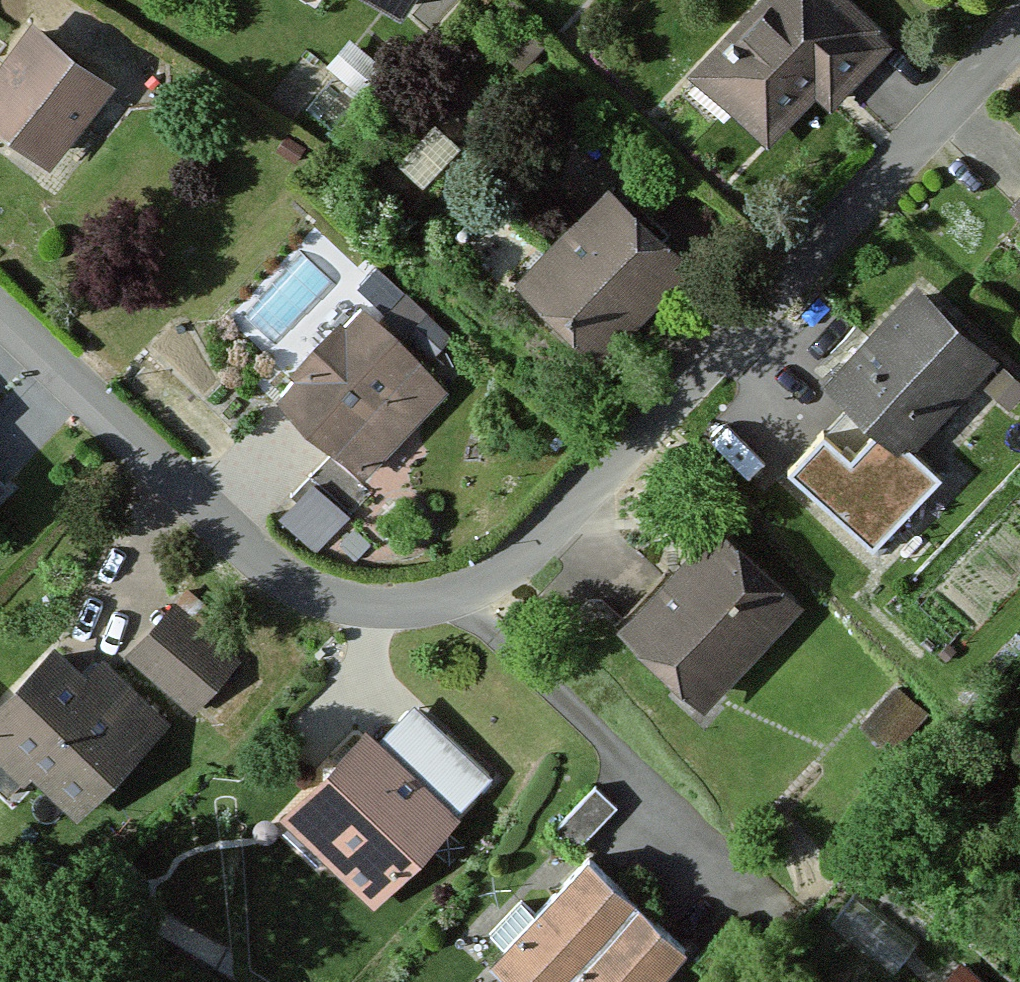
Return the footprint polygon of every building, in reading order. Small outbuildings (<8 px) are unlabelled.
[(395,20),(407,0),(363,0),(395,20)] [(837,0),(755,0),(681,74),(759,153),(808,104),(821,116),(887,50),(837,0)] [(532,56),(511,33),(487,56),(509,78),(532,56)] [(32,35),(0,76),(0,127),(49,165),(106,91),(32,35)] [(376,75),(340,45),(317,72),(353,102),(376,75)] [(1001,207),(1019,225),(1019,187),(1001,207)] [(688,274),(601,190),(508,285),(595,369),(688,274)] [(844,414),(894,457),(900,463),(990,371),(910,293),(818,388),(844,414)] [(444,395),(365,319),(347,339),(340,332),(296,378),(304,386),(288,403),(366,477),(444,395)] [(1018,398),(992,376),(975,396),(1001,417),(1018,398)] [(894,457),(844,414),(789,480),(873,553),(932,491),(900,463),(894,457)] [(369,492),(329,457),(291,499),(331,535),(369,492)] [(795,611),(706,531),(611,634),(700,715),(795,611)] [(232,668),(166,612),(121,665),(187,721),(232,668)] [(91,668),(77,683),(45,653),(0,701),(0,802),(3,805),(22,785),(66,826),(157,730),(91,668)] [(372,751),(358,737),(274,826),(366,912),(485,784),(408,713),(372,751)] [(608,814),(586,793),(547,834),(569,855),(608,814)] [(579,863),(484,962),(505,981),(557,981),(630,911),(579,863)] [(630,911),(557,981),(657,981),(679,958),(630,911)]
